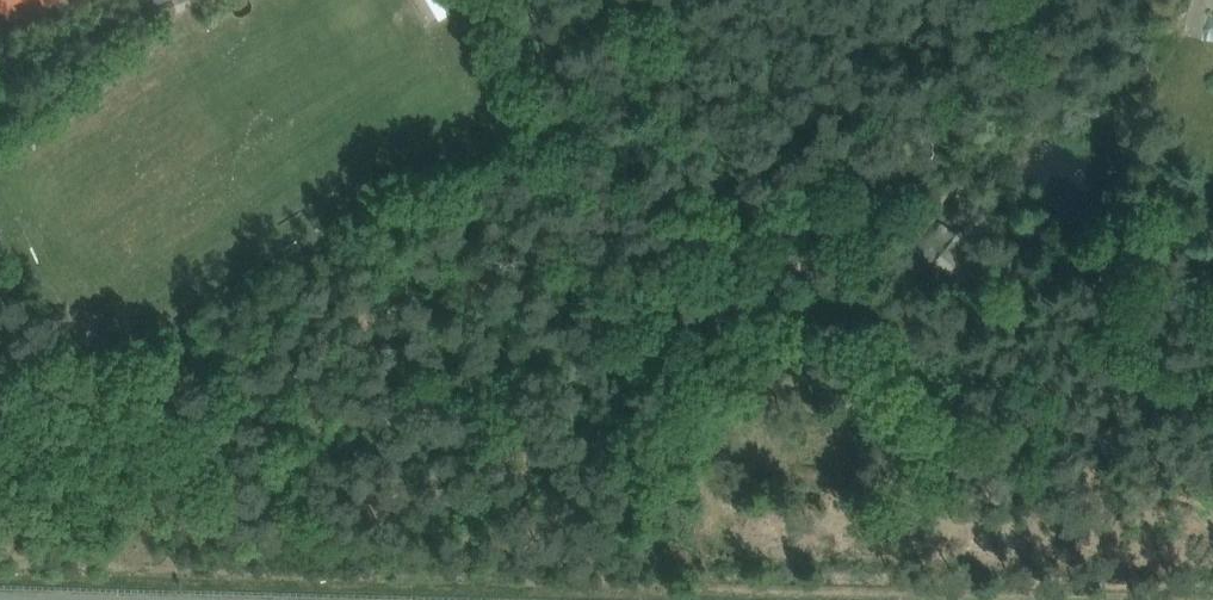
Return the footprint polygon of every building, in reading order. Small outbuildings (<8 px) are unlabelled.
[(464,0),(442,0),(450,13),(466,3),(464,0)] [(1203,40),(1212,41),(1212,14),(1208,13),(1203,40)] [(926,271),(950,288),(957,277),(972,288),(994,261),(979,249),(981,247),(958,229),(955,233),(939,221),(920,246),(936,256),(926,271)]
